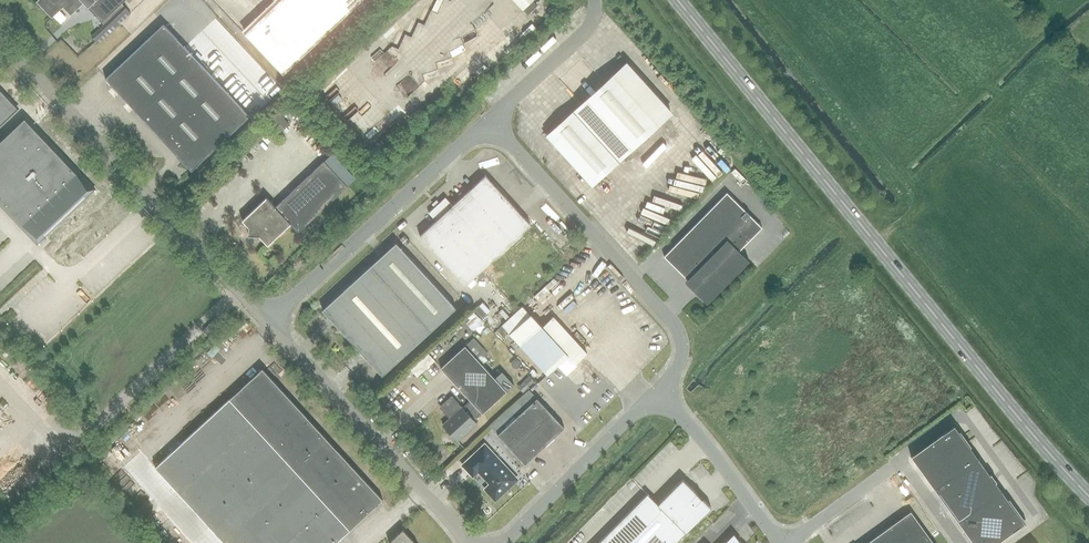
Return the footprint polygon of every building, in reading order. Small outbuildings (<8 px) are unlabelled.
[(36,2),(52,18),(63,7),(71,16),(84,3),(102,22),(122,3),(125,0),(38,0),(36,2)] [(244,34),(283,75),(362,0),(280,0),(244,34)] [(523,9),(533,0),(514,0),(523,9)] [(523,9),(528,15),(537,6),(532,0),(523,9)] [(131,13),(122,3),(102,22),(101,23),(103,25),(91,37),(99,45),(100,43),(111,33),(131,13)] [(192,171),(250,116),(163,24),(105,79),(192,171)] [(592,184),(671,113),(626,63),(547,135),(592,184)] [(594,92),(604,83),(597,75),(586,84),(594,92)] [(17,108),(0,90),(0,125),(17,108)] [(282,131),(291,122),(280,110),(271,119),(282,131)] [(37,243),(94,189),(27,117),(2,140),(0,138),(0,204),(37,243)] [(667,144),(646,166),(651,170),(672,148),(667,144)] [(266,197),(242,220),(248,227),(248,235),(259,236),(268,245),(290,224),(298,232),(347,186),(324,161),(275,207),(266,197)] [(531,225),(485,176),(452,206),(445,197),(428,213),(436,221),(419,236),(465,285),(531,225)] [(516,189),(511,194),(519,203),(524,199),(516,189)] [(739,251),(762,228),(726,193),(664,257),(687,280),(685,282),(707,304),(749,261),(739,251)] [(633,245),(642,255),(663,235),(653,225),(633,245)] [(405,245),(410,241),(404,235),(399,239),(405,245)] [(396,242),(371,265),(322,310),(382,375),(456,308),(396,242)] [(569,266),(579,276),(582,274),(576,268),(595,250),(590,245),(569,266)] [(503,324),(511,332),(530,314),(523,306),(503,324)] [(542,327),(530,314),(511,332),(509,334),(547,375),(557,365),(566,375),(574,367),(573,366),(587,353),(553,316),(542,327)] [(207,334),(219,323),(215,318),(203,330),(207,334)] [(506,391),(503,388),(495,380),(482,365),(488,360),(484,356),(488,353),(474,337),(464,346),(439,368),(469,400),(482,414),(487,409),(506,391)] [(155,467),(225,542),(335,542),(382,500),(263,369),(159,464),(157,462),(154,465),(155,467)] [(503,373),(495,380),(503,388),(506,391),(511,387),(514,384),(503,373)] [(530,376),(517,387),(522,392),(535,381),(530,376)] [(461,407),(451,396),(439,407),(449,418),(442,424),(457,441),(477,424),(474,421),(482,414),(469,400),(461,407)] [(497,435),(524,464),(564,428),(536,398),(497,435)] [(934,489),(977,458),(954,425),(911,457),(934,489)] [(471,473),(495,498),(517,477),(494,452),(471,473)] [(958,522),(1001,490),(977,458),(934,489),(958,522)] [(711,508),(682,479),(657,504),(647,494),(598,542),(676,542),(711,508)] [(958,522),(973,542),(996,542),(1024,523),(1001,490),(958,522)] [(910,511),(866,542),(933,542),(910,511)] [(403,529),(388,542),(389,542),(416,542),(403,529)] [(733,534),(724,542),(740,542),(733,534)]
